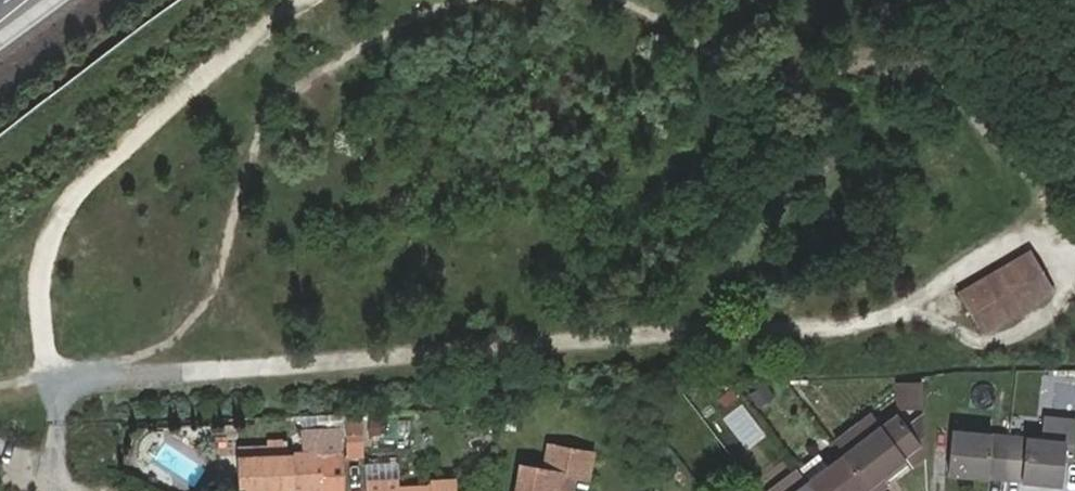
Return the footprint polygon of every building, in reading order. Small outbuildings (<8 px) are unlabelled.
[(983,332),(1055,290),(1030,247),(958,289),(983,332)] [(922,410),(920,383),(905,383),(898,383),(898,409),(922,410)] [(707,397),(698,403),(707,417),(715,410),(707,397)] [(846,454),(873,490),(881,490),(890,485),(884,478),(907,461),(912,467),(923,459),(923,443),(900,413),(882,427),(847,453),(846,454)] [(838,441),(847,453),(882,427),(872,415),(838,441)] [(362,418),(344,418),(344,455),(362,455),(362,418)] [(1041,440),(1065,443),(1064,459),(1073,459),(1074,434),(1074,422),(1043,419),(1041,440)] [(1004,481),(1009,437),(953,432),(949,475),(1004,481)] [(306,460),(340,458),(338,433),(304,435),(306,460)] [(1041,440),(1009,437),(1004,481),(1061,486),(1064,459),(1065,443),(1041,440)] [(516,490),(556,490),(559,473),(586,478),(590,453),(549,446),(545,471),(519,467),(516,490)] [(249,463),(281,461),(278,447),(260,448),(260,455),(231,457),(231,464),(249,463)] [(808,482),(815,490),(873,490),(846,454),(808,482)] [(281,461),(249,463),(231,464),(234,490),(342,490),(340,458),(306,460),(281,461)] [(679,467),(672,473),(680,484),(688,479),(679,467)] [(796,490),(815,490),(808,482),(796,490)]
